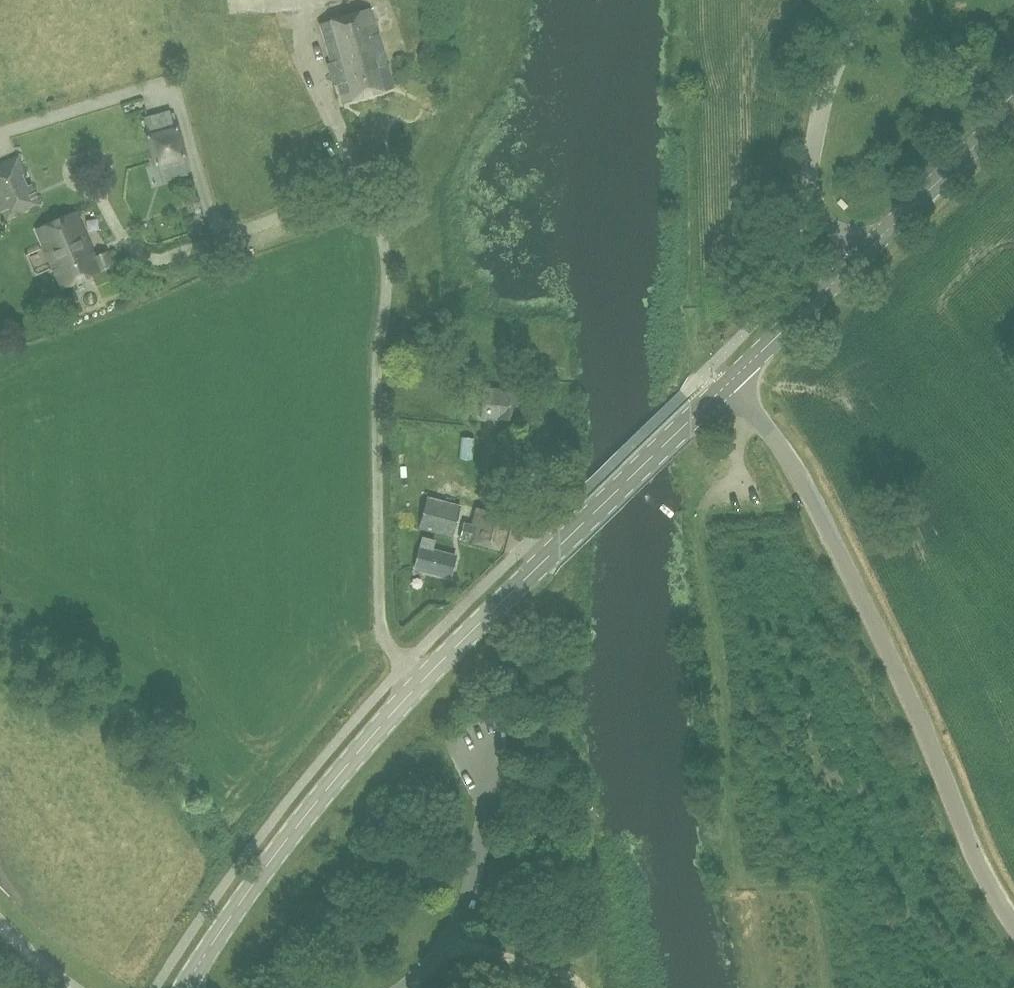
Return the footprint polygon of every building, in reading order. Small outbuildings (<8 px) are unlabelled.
[(392,86),(368,6),(317,21),(329,60),(325,61),(330,78),(334,77),(341,101),(392,86)] [(165,111),(144,118),(162,181),(187,174),(169,110),(165,111)] [(22,174),(27,172),(18,153),(0,161),(0,209),(5,219),(40,204),(33,182),(26,183),(22,174)] [(360,206),(346,205),(346,218),(360,219),(360,206)] [(95,256),(76,210),(36,227),(61,288),(109,267),(103,253),(95,256)] [(519,420),(522,391),(483,387),(480,417),(519,420)] [(453,537),(461,505),(427,495),(418,528),(453,537)] [(498,549),(507,515),(476,506),(471,523),(464,521),(460,539),(498,549)] [(422,538),(414,567),(450,576),(455,556),(432,550),(434,542),(422,538)]
